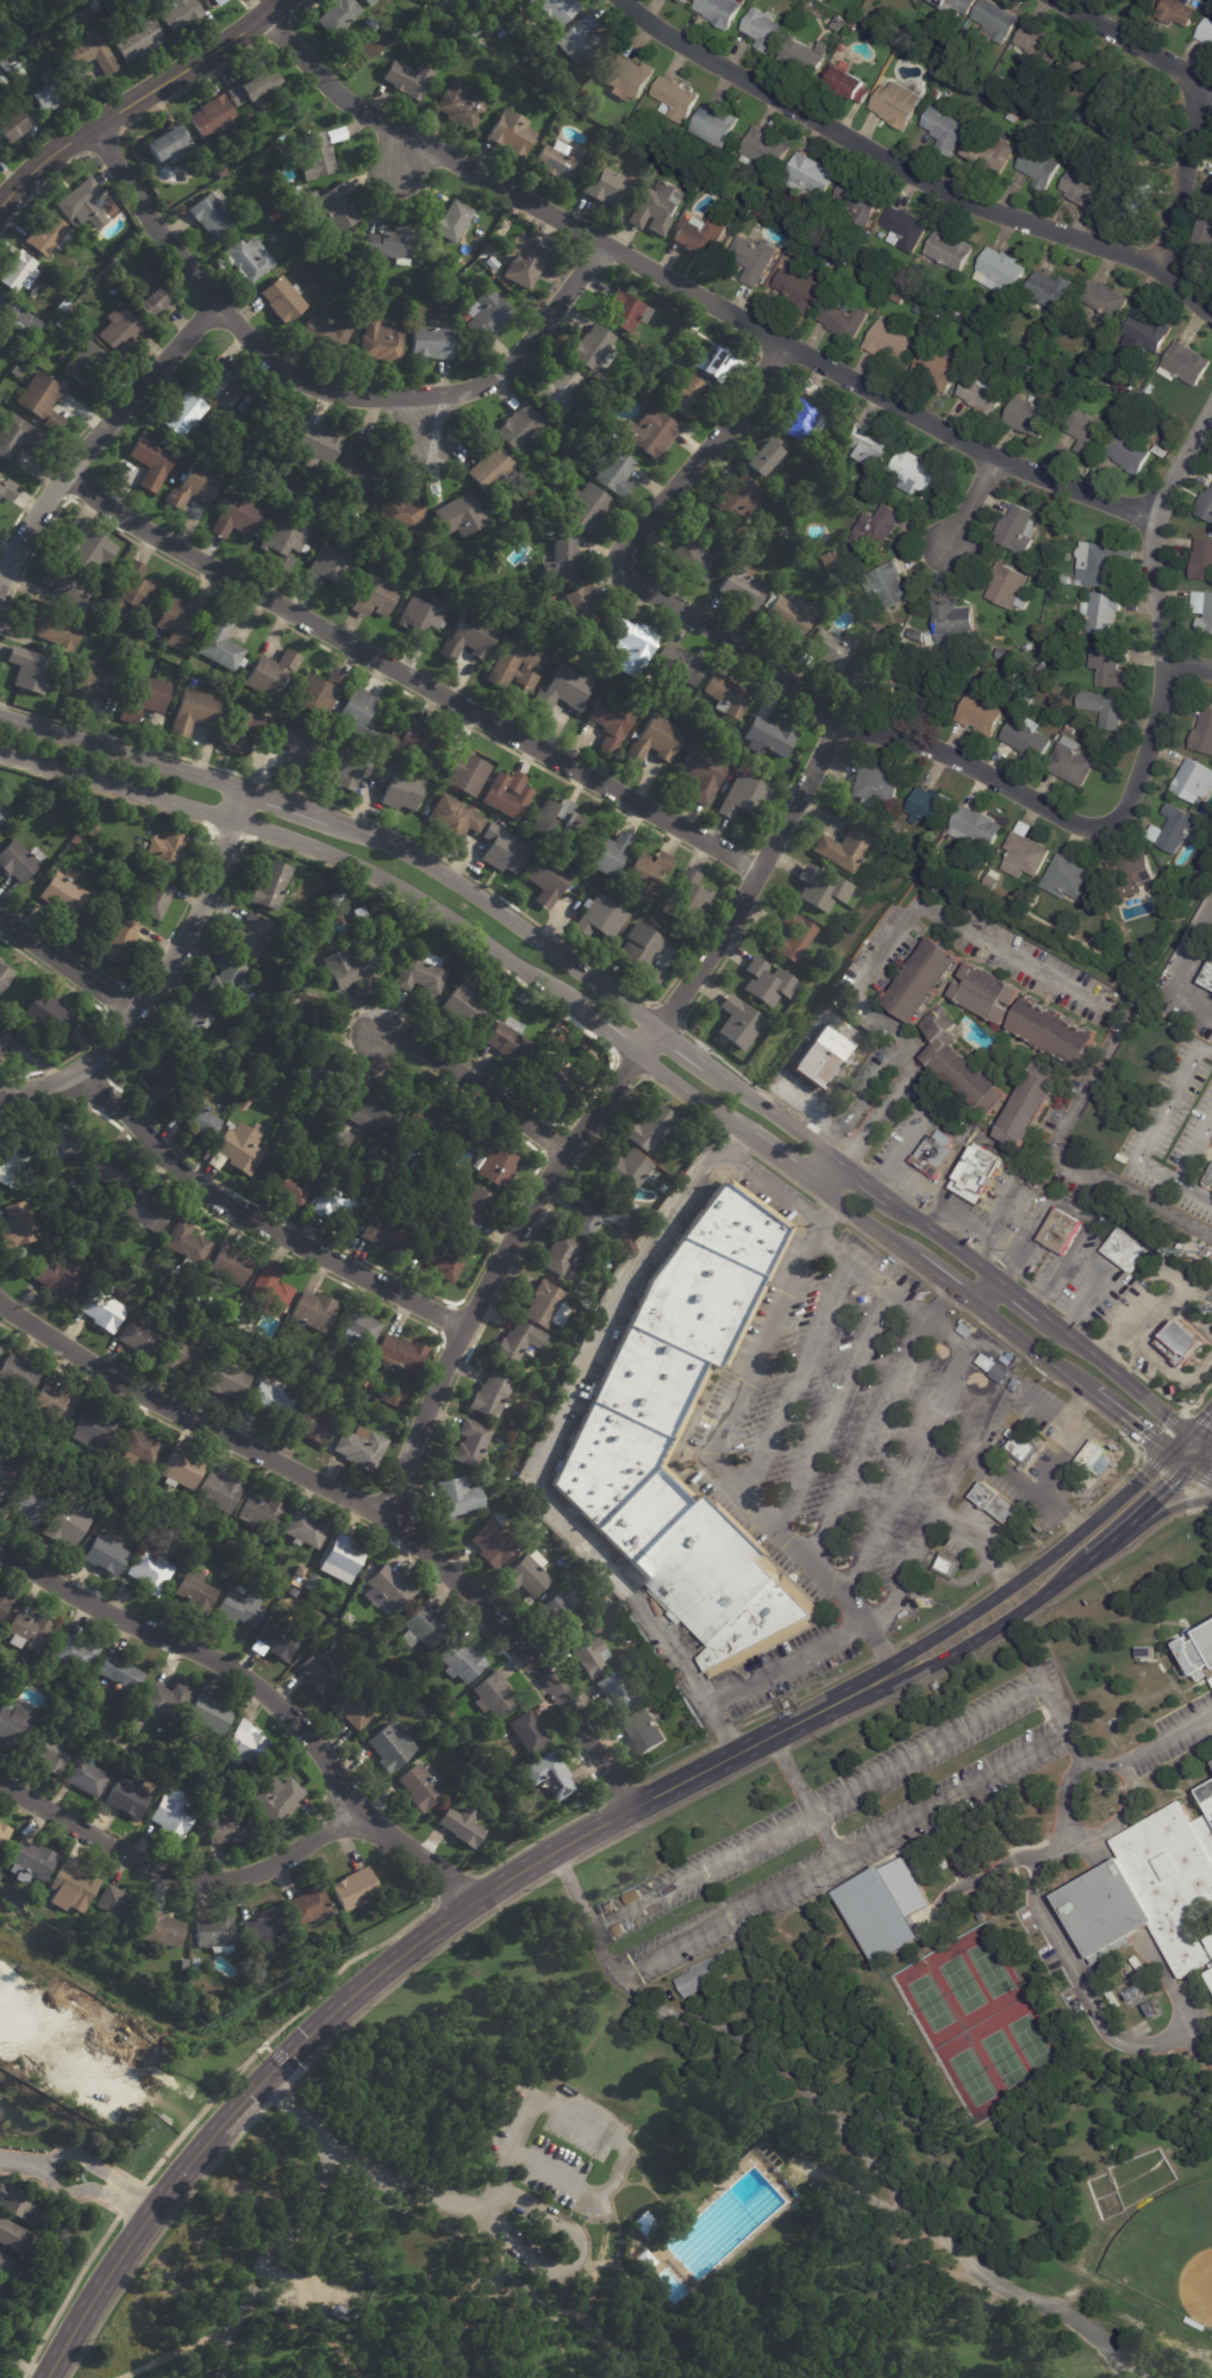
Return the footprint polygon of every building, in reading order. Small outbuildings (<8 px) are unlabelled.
[(85,4),(90,0),(95,0),(100,8),(92,13),(85,4)] [(154,12),(173,0),(192,0),(201,14),(169,36),(154,12)] [(324,6),(330,0),(352,0),(361,10),(346,24),(332,37),(314,19),(325,8),(324,6)] [(554,32),(525,0),(574,0),(581,7),(554,32)] [(693,10),(699,0),(748,0),(726,33),(712,24),(713,23),(693,10)] [(930,1),(931,0),(977,0),(968,17),(961,13),(957,19),(943,11),(943,10),(930,1)] [(973,17),(982,0),(986,0),(1020,19),(1000,55),(987,48),(993,37),(982,31),(986,24),(973,17)] [(1156,17),(1165,0),(1177,0),(1198,12),(1187,29),(1174,21),(1172,26),(1156,17)] [(450,10),(444,14),(438,8),(443,4),(450,10)] [(756,8),(768,14),(769,12),(777,17),(774,23),(786,30),(771,56),(755,48),(758,40),(742,31),(754,7),(756,8)] [(162,42),(138,57),(137,55),(123,64),(108,43),(127,30),(124,24),(142,11),(162,42)] [(587,13),(596,23),(589,30),(600,42),(576,64),(554,40),(585,11),(587,13)] [(862,11),(874,18),(868,27),(856,20),(862,11)] [(369,15),(375,23),(369,27),(363,21),(369,15)] [(464,30),(476,19),(483,26),(471,37),(464,30)] [(1206,19),(1211,22),(1211,48),(1195,39),(1206,19)] [(501,27),(496,31),(492,26),(498,20),(502,26),(501,27)] [(1026,24),(1064,45),(1052,67),(1014,45),(1026,24)] [(118,69),(105,77),(93,58),(77,68),(65,50),(83,39),(81,33),(92,26),(118,69)] [(356,36),(358,33),(362,35),(364,37),(364,40),(363,42),(362,43),(360,44),(357,43),(356,42),(355,39),(355,38),(356,36)] [(806,48),(825,58),(813,81),(799,73),(799,71),(777,58),(789,38),(806,48)] [(1068,52),(1081,60),(1080,61),(1101,73),(1091,92),(1056,73),(1067,52),(1068,52)] [(623,56),(642,67),(644,62),(656,68),(638,99),(631,95),(627,101),(611,92),(613,86),(606,82),(620,55),(623,56)] [(11,83),(0,69),(0,58),(1,57),(6,63),(10,68),(15,63),(24,75),(11,83)] [(421,64),(435,70),(418,101),(392,87),(392,85),(381,79),(392,58),(414,71),(419,62),(421,64)] [(277,92),(254,105),(250,98),(233,107),(224,89),(256,70),(257,73),(270,65),(283,88),(277,92)] [(63,94),(67,100),(49,111),(48,110),(39,114),(36,110),(35,111),(26,96),(43,86),(36,75),(46,68),(63,94)] [(839,69),(867,85),(864,89),(870,93),(863,105),(857,101),(856,102),(826,87),(837,68),(839,69)] [(664,76),(673,81),(674,80),(683,85),(682,87),(689,90),(691,88),(700,94),(688,114),(651,94),(662,75),(664,76)] [(466,83),(467,85),(460,98),(467,101),(471,92),(487,100),(470,131),(444,117),(445,114),(435,107),(444,89),(446,89),(454,76),(466,83)] [(997,76),(1005,80),(1001,87),(993,82),(997,76)] [(910,81),(927,90),(904,135),(888,125),(891,121),(869,111),(883,86),(889,89),(894,81),(905,88),(908,80),(910,81)] [(569,95),(564,90),(569,87),(573,92),(569,95)] [(577,94),(581,87),(587,90),(583,98),(577,94)] [(243,127),(229,137),(223,126),(201,139),(187,117),(199,110),(196,106),(221,92),(243,127)] [(552,100),(558,104),(556,108),(550,105),(552,100)] [(706,105),(726,117),(730,112),(739,118),(721,149),(689,131),(705,104),(706,105)] [(506,151),(508,146),(502,143),(500,146),(486,138),(504,106),(530,121),(526,126),(536,132),(521,158),(506,151)] [(6,144),(0,137),(0,118),(12,108),(26,127),(6,144)] [(931,136),(932,132),(922,126),(932,108),(941,112),(956,120),(955,121),(967,127),(952,154),(955,155),(952,160),(936,150),(941,142),(931,136)] [(187,138),(193,148),(169,163),(163,154),(154,161),(142,142),(176,120),(187,138)] [(757,126),(767,132),(767,131),(769,132),(767,137),(773,139),(775,136),(776,137),(775,137),(791,145),(776,170),(741,150),(752,130),(751,129),(755,124),(756,125),(755,125),(757,126)] [(601,129),(608,132),(604,141),(596,136),(601,129)] [(324,132),(326,143),(329,142),(337,170),(304,181),(299,163),(310,160),(302,136),(323,130),(324,132)] [(975,163),(964,156),(968,150),(966,149),(973,137),(983,144),(989,132),(1017,148),(1001,175),(999,176),(975,163)] [(558,176),(554,173),(551,176),(543,171),(544,168),(532,162),(543,143),(551,146),(555,138),(587,155),(570,186),(560,181),(562,177),(558,176)] [(1027,176),(1017,169),(1032,141),(1055,154),(1051,158),(1062,164),(1045,194),(1032,187),(1036,180),(1027,176)] [(629,149),(632,144),(641,150),(637,155),(629,149)] [(801,152),(824,164),(823,167),(836,174),(823,196),(807,187),(804,194),(787,185),(791,179),(785,175),(799,150),(801,152)] [(1099,210),(1098,211),(1087,205),(1085,208),(1067,198),(1068,194),(1060,189),(1076,160),(1092,168),(1086,179),(1110,192),(1099,210)] [(220,163),(226,171),(218,177),(212,168),(220,163)] [(599,164),(631,182),(617,210),(581,191),(596,163),(599,164)] [(1152,176),(1123,171),(1115,214),(1144,219),(1152,176)] [(90,177),(101,191),(89,200),(105,219),(94,229),(92,226),(85,232),(71,216),(67,220),(54,204),(88,175),(90,177)] [(677,188),(673,195),(681,200),(661,236),(646,227),(651,217),(648,216),(641,229),(626,221),(635,206),(630,202),(641,183),(654,191),(661,179),(677,188)] [(846,180),(856,186),(858,182),(883,199),(866,227),(850,218),(855,211),(833,196),(844,179),(846,180)] [(343,182),(350,195),(346,196),(350,204),(354,201),(362,217),(333,233),(326,218),(320,221),(313,211),(306,214),(298,200),(314,191),(317,195),(342,181),(343,182)] [(287,188),(299,186),(300,192),(288,194),(287,188)] [(219,205),(235,224),(214,239),(210,232),(207,235),(195,220),(186,208),(208,189),(211,193),(217,188),(225,200),(219,205)] [(276,189),(285,188),(287,194),(286,195),(286,196),(282,198),(282,195),(277,196),(276,189)] [(463,226),(454,243),(421,225),(431,210),(441,216),(451,198),(473,211),(463,226)] [(107,199),(112,205),(107,208),(104,202),(107,199)] [(894,207),(902,212),(904,210),(930,224),(912,255),(887,241),(892,231),(880,224),(889,205),(894,207)] [(1207,205),(1211,206),(1211,254),(1207,252),(1194,249),(1207,205)] [(268,216),(276,211),(280,216),(271,220),(268,216)] [(74,235),(60,251),(54,246),(44,258),(21,241),(36,224),(39,227),(51,212),(75,232),(74,235)] [(699,257),(682,248),(683,245),(671,238),(683,218),(691,221),(694,216),(707,223),(713,213),(729,224),(707,262),(699,257)] [(366,255),(368,233),(380,235),(380,230),(393,231),(393,225),(412,226),(408,266),(394,264),(395,257),(366,255)] [(941,229),(952,235),(950,238),(957,242),(958,238),(974,245),(960,273),(924,254),(938,226),(941,229)] [(750,233),(777,249),(756,288),(741,281),(748,269),(726,257),(738,236),(745,239),(749,233),(750,233)] [(541,235),(554,242),(527,289),(501,275),(510,260),(502,256),(513,236),(521,239),(523,237),(535,244),(541,235)] [(861,235),(866,238),(862,245),(856,242),(861,235)] [(243,277),(231,264),(223,271),(212,260),(238,238),(243,243),(251,236),(275,263),(249,285),(243,277)] [(991,248),(1001,254),(1004,251),(1018,260),(1017,262),(1027,268),(1008,300),(972,277),(989,246),(991,248)] [(13,293),(0,283),(0,275),(8,264),(6,264),(18,249),(20,250),(20,251),(21,251),(36,262),(32,268),(37,271),(30,281),(25,277),(13,293)] [(825,268),(823,261),(831,257),(833,266),(825,268)] [(781,297),(770,291),(782,267),(808,281),(812,274),(825,281),(807,317),(789,308),(793,301),(781,297)] [(1039,271),(1057,281),(1061,275),(1075,282),(1057,313),(1024,294),(1037,269),(1039,271)] [(295,286),(300,292),(298,295),(306,305),(285,325),(267,305),(268,304),(258,293),(280,275),(290,287),(293,285),(295,286)] [(1092,280),(1101,286),(1102,282),(1129,298),(1111,329),(1095,320),(1101,311),(1080,298),(1091,279),(1092,280)] [(173,302),(150,320),(149,319),(148,320),(133,302),(154,286),(163,298),(167,294),(173,301),(173,302)] [(506,320),(496,330),(494,327),(481,342),(464,324),(466,322),(462,318),(467,313),(463,310),(487,287),(512,311),(507,316),(508,318),(506,320)] [(612,306),(612,305),(607,302),(614,288),(652,310),(644,323),(638,319),(630,333),(605,319),(612,306)] [(896,292),(906,298),(901,305),(892,300),(896,292)] [(25,351),(0,334),(0,294),(43,324),(25,351)] [(55,306),(63,297),(70,302),(62,312),(55,306)] [(852,343),(826,327),(829,325),(817,318),(827,300),(837,305),(841,300),(852,306),(854,302),(870,312),(852,343)] [(913,311),(917,305),(922,308),(918,314),(913,311)] [(140,330),(115,355),(94,333),(120,306),(142,327),(140,330)] [(956,319),(951,316),(955,310),(960,313),(956,319)] [(1145,320),(1155,325),(1157,319),(1172,325),(1156,356),(1144,350),(1143,352),(1139,351),(1132,366),(1116,357),(1125,339),(1122,337),(1133,313),(1145,320)] [(321,323),(331,327),(336,318),(352,326),(337,356),(298,336),(308,316),(321,323)] [(375,318),(379,318),(379,325),(387,326),(387,324),(402,325),(400,363),(381,362),(381,360),(369,360),(369,356),(358,356),(361,335),(363,335),(364,318),(375,318)] [(875,355),(863,348),(879,320),(914,341),(901,366),(881,354),(879,357),(875,355)] [(1067,341),(1058,336),(1067,322),(1075,326),(1067,341)] [(606,350),(593,372),(568,356),(577,341),(579,341),(583,333),(585,335),(592,323),(614,337),(606,350)] [(429,327),(454,329),(451,360),(411,357),(413,326),(429,327)] [(106,357),(82,387),(60,368),(85,338),(107,356),(106,357)] [(1179,341),(1211,361),(1197,387),(1176,375),(1173,381),(1158,372),(1176,339),(1179,341)] [(945,393),(910,373),(927,341),(950,354),(947,360),(961,368),(945,393)] [(733,358),(718,382),(693,366),(699,357),(705,362),(717,345),(735,357),(733,358)] [(217,358),(248,386),(225,411),(212,399),(214,397),(206,388),(208,386),(206,383),(202,389),(192,380),(213,355),(217,358)] [(532,393),(548,375),(550,377),(562,363),(587,385),(560,417),(532,393)] [(968,404),(967,402),(967,401),(956,395),(967,375),(974,379),(979,369),(1010,386),(995,413),(977,404),(975,407),(968,404)] [(61,398),(58,401),(54,399),(48,408),(64,419),(54,436),(39,425),(42,420),(14,402),(36,370),(65,391),(61,398)] [(706,388),(694,405),(699,408),(689,420),(664,400),(670,393),(664,388),(673,376),(679,381),(687,370),(707,387),(706,388)] [(598,372),(605,377),(600,383),(593,377),(598,372)] [(1149,383),(1154,386),(1149,394),(1144,391),(1149,383)] [(276,394),(270,405),(295,419),(279,449),(265,442),(270,432),(246,419),(257,399),(260,400),(265,388),(276,394)] [(179,438),(158,420),(186,389),(206,407),(202,412),(208,417),(201,425),(195,420),(179,438)] [(800,392),(824,405),(819,413),(827,418),(819,435),(814,432),(807,444),(779,429),(799,391),(800,392)] [(1027,400),(1054,411),(1042,438),(1004,423),(1016,395),(1027,400)] [(543,436),(533,445),(526,438),(512,451),(493,431),(525,399),(548,422),(545,425),(550,430),(543,436)] [(571,416),(581,402),(587,407),(577,420),(571,416)] [(677,424),(681,426),(656,461),(618,432),(627,418),(636,424),(650,404),(677,424)] [(1093,418),(1098,422),(1108,429),(1091,460),(1075,450),(1081,439),(1063,429),(1075,408),(1085,414),(1086,413),(1093,418)] [(6,461),(0,457),(0,425),(8,412),(46,438),(37,452),(19,441),(6,461)] [(836,430),(833,427),(833,424),(836,422),(839,420),(842,423),(843,427),(839,430),(836,430)] [(856,423),(868,429),(867,431),(892,444),(876,472),(849,456),(852,449),(843,443),(854,422),(856,423)] [(1138,475),(1102,454),(1123,422),(1145,436),(1141,443),(1154,451),(1138,475)] [(308,424),(317,429),(318,426),(343,438),(330,464),(318,458),(313,467),(296,458),(300,451),(294,448),(305,423),(308,424)] [(600,436),(594,443),(588,438),(596,430),(602,435),(600,436)] [(782,443),(787,448),(760,476),(744,462),(770,432),(782,443)] [(1168,432),(1173,437),(1170,441),(1164,436),(1168,432)] [(168,449),(176,454),(164,474),(167,475),(155,494),(138,485),(149,468),(127,455),(139,433),(168,449)] [(355,441),(368,448),(362,461),(385,472),(374,492),(366,488),(362,495),(331,480),(351,439),(355,441)] [(467,470),(486,454),(481,449),(492,439),(516,464),(485,493),(466,472),(467,470)] [(1166,441),(1173,444),(1169,450),(1162,445),(1166,441)] [(568,442),(576,450),(568,458),(560,450),(568,442)] [(1157,444),(1169,452),(1166,458),(1154,450),(1157,444)] [(636,464),(624,479),(631,485),(620,499),(593,478),(596,473),(592,469),(602,455),(606,458),(616,448),(636,464)] [(927,466),(941,472),(929,495),(922,492),(919,497),(885,480),(901,448),(919,457),(918,461),(927,466)] [(198,500),(189,495),(180,512),(163,503),(173,487),(176,489),(193,458),(221,475),(206,505),(198,500)] [(810,461),(817,467),(813,472),(806,467),(810,461)] [(713,504),(732,481),(735,482),(742,474),(764,493),(749,511),(739,503),(736,506),(746,514),(737,525),(713,504)] [(11,500),(0,494),(0,486),(5,478),(19,487),(18,488),(11,500)] [(260,480),(268,485),(264,491),(257,487),(260,480)] [(611,500),(587,532),(562,514),(570,501),(567,498),(574,488),(579,492),(586,481),(611,499),(611,500)] [(330,485),(342,489),(336,504),(324,499),(330,485)] [(531,485),(537,491),(530,498),(524,492),(531,485)] [(283,486),(295,492),(292,500),(280,493),(283,486)] [(1211,489),(1211,490),(1211,525),(1193,514),(1206,493),(1208,494),(1211,489)] [(255,524),(248,537),(230,528),(223,539),(208,531),(231,491),(263,510),(255,524)] [(436,516),(433,512),(470,491),(488,523),(466,536),(461,526),(446,535),(436,516)] [(312,494),(318,497),(316,503),(308,500),(312,494)] [(414,503),(426,506),(418,536),(376,524),(385,494),(414,503)] [(901,516),(895,525),(899,526),(893,536),(891,533),(877,556),(850,539),(866,513),(875,518),(885,504),(902,513),(901,516)] [(1036,514),(1026,535),(1035,538),(1026,556),(992,541),(1001,518),(1005,520),(1007,514),(1010,516),(1016,504),(1036,513),(1036,514)] [(535,513),(556,524),(549,537),(527,526),(535,513)] [(74,518),(115,547),(92,582),(60,560),(74,538),(62,530),(71,517),(74,518)] [(285,555),(277,569),(265,563),(270,555),(257,548),(273,519),(288,528),(292,519),(311,529),(304,543),(310,547),(306,554),(299,550),(298,554),(288,548),(285,555)] [(704,585),(667,562),(683,536),(696,543),(701,535),(712,542),(706,550),(720,558),(704,585)] [(575,541),(574,572),(575,572),(575,582),(541,581),(542,562),(552,562),(552,537),(575,538),(575,541)] [(1197,541),(1211,542),(1211,584),(1191,581),(1193,554),(1195,554),(1195,553),(1197,541)] [(324,580),(323,579),(316,591),(300,582),(321,542),(356,560),(344,585),(333,579),(331,583),(324,580)] [(1082,542),(1120,547),(1114,589),(1085,585),(1085,581),(1076,580),(1080,558),(1077,556),(1076,553),(1079,549),(1081,548),(1082,542)] [(817,557),(824,555),(823,554),(826,553),(826,554),(835,551),(839,567),(821,573),(817,557)] [(132,560),(145,567),(139,578),(145,581),(146,579),(157,585),(142,612),(127,605),(123,613),(105,604),(118,579),(126,583),(130,578),(121,573),(130,558),(132,560)] [(755,612),(717,592),(735,558),(757,570),(752,579),(768,587),(755,612)] [(399,592),(387,611),(374,604),(366,618),(349,608),(358,593),(351,588),(358,576),(363,580),(374,561),(389,570),(385,579),(401,588),(399,592)] [(771,561),(780,564),(777,572),(769,568),(771,561)] [(895,562),(902,575),(899,576),(902,583),(906,581),(913,597),(887,611),(879,595),(870,600),(860,579),(895,561),(895,562)] [(1023,608),(1016,605),(1013,610),(987,597),(993,585),(988,583),(999,561),(1029,576),(1022,592),(1029,595),(1023,608)] [(99,592),(85,620),(68,612),(71,606),(49,594),(51,589),(38,583),(48,564),(99,592)] [(1057,575),(1069,576),(1068,585),(1057,583),(1057,575)] [(468,583),(481,592),(475,601),(463,592),(468,583)] [(586,586),(593,599),(592,599),(605,623),(575,638),(555,599),(585,583),(586,586)] [(1122,600),(1120,612),(1117,612),(1114,636),(1087,633),(1089,616),(1081,614),(1082,603),(1091,604),(1092,592),(1123,595),(1122,600)] [(1193,593),(1211,594),(1211,637),(1197,636),(1198,620),(1204,620),(1205,616),(1192,616),(1193,593)] [(192,597),(204,603),(195,618),(188,614),(185,620),(194,626),(180,653),(163,643),(168,633),(154,625),(169,595),(183,603),(187,594),(192,597)] [(777,594),(799,608),(804,600),(819,611),(799,639),(785,630),(787,626),(766,612),(768,610),(763,606),(771,594),(776,598),(777,594)] [(425,650),(408,641),(414,630),(398,620),(411,595),(426,604),(431,595),(449,605),(441,620),(445,623),(442,629),(438,628),(437,630),(426,624),(424,631),(433,636),(425,650)] [(956,606),(956,608),(973,607),(975,644),(937,648),(932,601),(955,600),(956,606)] [(33,637),(31,635),(33,630),(20,625),(27,606),(81,628),(69,657),(51,650),(54,644),(33,637)] [(479,661),(468,654),(470,649),(463,644),(452,663),(437,654),(446,638),(449,639),(466,610),(500,629),(481,662),(479,661)] [(233,622),(224,638),(245,650),(232,673),(195,651),(218,611),(233,619),(233,622)] [(621,619),(632,625),(633,623),(638,625),(639,623),(655,631),(652,633),(658,637),(642,668),(639,666),(633,676),(617,667),(624,654),(613,648),(617,642),(610,638),(620,618),(621,619)] [(889,629),(898,625),(900,630),(892,633),(889,629)] [(825,632),(839,643),(846,633),(861,644),(841,673),(816,655),(817,653),(807,645),(819,628),(825,632)] [(1081,637),(1070,636),(1070,629),(1082,630),(1081,637)] [(529,691),(510,680),(506,688),(487,678),(508,637),(539,655),(530,673),(537,676),(530,691),(529,691)] [(599,645),(594,651),(588,648),(592,642),(599,645)] [(667,644),(679,651),(680,649),(699,660),(698,661),(706,667),(693,688),(676,678),(674,684),(662,678),(666,672),(652,664),(666,643),(667,644)] [(26,691),(11,685),(18,666),(4,661),(10,645),(55,661),(43,697),(26,691)] [(1130,649),(1129,664),(1119,663),(1118,670),(1129,672),(1127,689),(1098,687),(1098,669),(1091,668),(1092,647),(1104,647),(1104,645),(1130,648),(1130,649)] [(242,684),(258,654),(275,664),(285,648),(301,657),(293,673),(288,670),(271,700),(242,684)] [(999,648),(1017,650),(1016,661),(997,659),(998,648),(999,648)] [(112,697),(112,699),(93,694),(90,701),(70,695),(81,659),(120,670),(112,697)] [(961,659),(967,661),(964,668),(957,667),(961,659)] [(554,703),(546,716),(529,706),(537,691),(542,693),(558,663),(593,681),(577,710),(556,698),(554,703)] [(1037,669),(1043,663),(1048,668),(1041,673),(1037,669)] [(894,682),(880,678),(883,664),(900,670),(896,682),(894,682)] [(1005,668),(1016,672),(1013,680),(1002,676),(1005,668)] [(333,672),(345,678),(333,700),(338,703),(333,710),(330,709),(324,719),(290,700),(305,673),(324,682),(330,669),(333,672)] [(717,672),(729,679),(727,681),(732,684),(732,682),(738,686),(751,694),(737,722),(714,709),(718,701),(702,693),(714,670),(717,672)] [(161,713),(161,714),(140,709),(136,724),(118,719),(131,673),(169,685),(161,713)] [(917,697),(908,694),(913,674),(942,682),(935,709),(924,705),(926,699),(917,697)] [(285,678),(290,681),(287,687),(281,684),(285,678)] [(363,691),(376,698),(366,718),(380,726),(369,744),(331,723),(351,685),(363,691)] [(1013,685),(1022,687),(1018,694),(1011,691),(1013,685)] [(977,730),(975,730),(976,728),(970,724),(969,729),(955,722),(972,686),(994,697),(989,705),(1002,711),(991,737),(977,730)] [(212,728),(212,730),(193,724),(188,739),(169,735),(182,688),(220,699),(212,728)] [(1123,719),(1120,732),(1100,730),(1102,712),(1077,710),(1079,692),(1125,698),(1123,719)] [(598,747),(605,735),(601,732),(604,728),(587,718),(600,693),(637,713),(614,755),(598,747)] [(680,699),(682,695),(692,701),(689,706),(682,703),(683,701),(680,699)] [(1025,695),(1031,699),(1026,709),(1020,705),(1025,695)] [(1205,705),(1211,708),(1211,755),(1189,749),(1195,729),(1199,730),(1205,705)] [(267,742),(252,738),(248,757),(221,750),(232,709),(274,720),(268,742),(267,742)] [(664,761),(655,756),(657,753),(648,747),(638,764),(624,757),(633,741),(631,739),(635,734),(639,736),(651,713),(685,731),(673,754),(677,756),(675,762),(670,760),(668,763),(664,761)] [(757,717),(777,728),(779,725),(796,735),(785,759),(766,749),(762,757),(751,751),(755,744),(743,738),(755,716),(757,717)] [(413,719),(443,736),(425,769),(382,745),(391,729),(400,735),(410,717),(413,719)] [(1031,761),(1022,755),(1023,751),(1000,739),(1012,718),(1024,725),(1027,718),(1041,725),(1037,732),(1052,739),(1039,764),(1031,761)] [(320,735),(310,774),(281,766),(287,747),(273,742),(277,723),(320,735)] [(1067,723),(1073,726),(1069,734),(1063,730),(1067,723)] [(1056,724),(1061,726),(1058,732),(1052,730),(1056,724)] [(1079,744),(1075,751),(1097,762),(1082,789),(1045,769),(1060,742),(1061,743),(1064,736),(1080,744),(1079,744)] [(369,781),(358,776),(352,792),(333,785),(336,780),(321,775),(332,745),(376,762),(369,781)] [(705,806),(686,797),(694,779),(679,770),(692,745),(729,763),(706,807),(705,806)] [(494,761),(473,799),(444,782),(450,773),(436,764),(443,751),(457,760),(464,748),(470,751),(471,749),(494,761)] [(1210,772),(1206,778),(1211,781),(1198,806),(1167,789),(1185,756),(1211,770),(1210,772)] [(416,801),(412,811),(398,805),(395,810),(377,803),(385,784),(375,780),(381,764),(424,781),(416,801)] [(860,805),(858,805),(860,798),(850,797),(857,766),(900,775),(893,806),(874,801),(873,807),(860,805)] [(513,772),(526,779),(523,786),(533,791),(517,822),(480,801),(496,770),(506,776),(510,769),(513,772)] [(738,810),(737,809),(731,820),(717,813),(738,772),(771,791),(756,819),(738,810)] [(922,788),(931,793),(933,789),(954,801),(937,830),(920,820),(917,825),(910,820),(912,816),(905,812),(919,787),(922,788)] [(471,811),(486,819),(476,834),(467,828),(458,841),(425,819),(442,792),(471,811)] [(563,799),(575,805),(571,812),(583,819),(567,849),(530,829),(545,798),(557,805),(562,798),(563,799)] [(1189,841),(1180,835),(1170,851),(1141,835),(1148,822),(1158,828),(1166,816),(1157,811),(1163,800),(1201,822),(1191,842),(1189,841)] [(964,805),(976,812),(977,810),(997,820),(994,823),(1004,828),(991,849),(974,840),(970,845),(949,834),(952,828),(950,826),(962,805),(964,805)] [(1023,822),(1032,828),(1027,837),(1051,851),(1036,878),(1024,870),(1019,879),(1001,869),(1011,853),(1004,849),(1013,831),(1016,832),(1022,820),(1023,822)] [(492,823),(531,848),(514,875),(504,868),(500,873),(480,859),(489,843),(480,837),(489,822),(492,823)] [(821,834),(839,844),(851,824),(874,837),(851,875),(811,850),(821,834)] [(185,836),(179,855),(183,856),(177,875),(151,867),(154,857),(145,855),(150,838),(160,841),(160,838),(162,840),(165,828),(186,832),(185,836)] [(620,831),(633,837),(612,879),(579,861),(593,832),(612,842),(619,830),(620,831)] [(63,848),(70,840),(74,836),(80,841),(75,847),(74,845),(69,853),(63,848)] [(5,879),(0,874),(0,849),(11,837),(27,853),(33,847),(44,856),(37,863),(38,863),(18,885),(8,875),(5,879)] [(568,884),(546,911),(533,900),(541,891),(524,878),(544,850),(575,874),(568,884)] [(660,851),(673,860),(664,876),(657,872),(654,876),(663,882),(650,907),(632,898),(637,890),(623,881),(638,851),(652,860),(657,850),(660,851)] [(1062,856),(1095,875),(1081,903),(1043,881),(1058,854),(1062,856)] [(1111,865),(1148,854),(1156,881),(1130,888),(1132,897),(1119,900),(1110,866),(1111,865)] [(296,881),(292,894),(282,891),(275,911),(246,901),(252,885),(257,886),(262,872),(263,873),(267,860),(290,868),(287,878),(296,881)] [(832,903),(825,915),(796,898),(804,886),(807,888),(808,886),(795,879),(805,862),(820,872),(817,879),(823,882),(829,873),(854,887),(843,905),(835,899),(832,903)] [(687,867),(701,875),(696,884),(713,893),(698,919),(682,911),(676,920),(660,911),(674,887),(682,892),(686,886),(677,880),(686,866),(687,867)] [(48,912),(33,903),(55,870),(61,875),(65,868),(77,875),(73,882),(87,892),(65,924),(48,912)] [(139,868),(150,873),(146,879),(137,875),(139,868)] [(992,870),(1001,875),(993,891),(983,885),(992,870)] [(174,887),(157,922),(135,911),(152,875),(175,886),(174,887)] [(1185,881),(1191,885),(1187,891),(1182,888),(1185,881)] [(336,890),(343,894),(336,907),(327,903),(336,890)] [(629,915),(610,941),(594,929),(585,941),(570,930),(586,909),(581,906),(587,898),(592,901),(598,893),(629,915)] [(96,895),(118,907),(105,934),(82,922),(96,895)] [(367,932),(361,935),(350,911),(361,906),(370,928),(368,928),(368,929),(366,930),(367,932)] [(246,912),(271,926),(268,932),(273,936),(268,944),(263,942),(254,960),(224,942),(236,922),(232,920),(238,909),(245,913),(246,912)] [(817,929),(794,965),(764,945),(773,932),(786,941),(792,930),(780,922),(788,910),(817,929)] [(1163,910),(1168,912),(1166,918),(1160,916),(1163,910)] [(140,923),(118,966),(99,956),(121,912),(140,923)] [(664,942),(650,962),(666,974),(656,986),(642,975),(643,973),(618,954),(627,940),(625,937),(637,922),(664,942)] [(290,930),(298,934),(294,941),(287,937),(290,930)] [(951,974),(947,981),(948,982),(932,1005),(930,1003),(922,1013),(925,1016),(918,1024),(916,1022),(913,1025),(885,1005),(886,1003),(883,1001),(892,991),(893,992),(906,974),(905,973),(914,959),(917,960),(924,949),(923,948),(930,937),(932,940),(933,938),(962,959),(961,961),(963,962),(956,972),(954,970),(951,974)] [(617,938),(620,942),(617,948),(612,944),(617,938)] [(425,953),(442,959),(438,968),(446,972),(437,995),(420,990),(421,986),(413,984),(410,993),(392,986),(407,945),(425,951),(425,953)] [(366,948),(381,974),(361,986),(357,980),(337,993),(319,960),(343,947),(349,957),(366,948)] [(240,976),(225,1003),(204,991),(212,976),(215,978),(219,970),(212,966),(220,951),(246,966),(240,976)] [(743,970),(754,955),(768,966),(769,965),(799,985),(788,1000),(779,994),(769,1009),(742,990),(751,976),(743,970)] [(14,972),(0,991),(0,962),(14,972)] [(1024,993),(1016,1007),(1006,1003),(1004,1007),(1013,1012),(1005,1028),(951,997),(960,982),(968,987),(970,982),(962,978),(970,963),(1024,993)] [(1202,984),(1211,966),(1211,989),(1202,984)] [(449,1016),(438,1009),(462,976),(483,993),(479,1000),(487,1007),(469,1031),(449,1016)] [(55,1001),(56,1003),(54,1005),(76,1019),(62,1041),(21,1013),(38,990),(55,1001)] [(519,991),(529,998),(524,1005),(513,998),(519,991)] [(187,1000),(192,993),(211,1009),(207,1013),(213,1017),(204,1029),(199,1025),(187,1040),(168,1024),(187,1000)] [(727,1042),(716,1034),(730,1016),(718,1007),(727,993),(766,1021),(742,1053),(727,1042)] [(320,999),(317,1019),(320,1019),(317,1043),(288,1037),(292,1021),(285,1019),(288,997),(295,998),(295,994),(320,999)] [(1032,998),(1031,1000),(1058,1016),(1060,1012),(1063,1015),(1061,1018),(1064,1019),(1066,1016),(1068,1017),(1067,1021),(1098,1038),(1081,1068),(1045,1048),(1043,1051),(1039,1049),(1041,1047),(1014,1031),(1012,1035),(1010,1034),(1012,1031),(1010,1030),(1026,998),(1029,999),(1030,995),(1032,998)] [(941,1006),(948,1013),(947,1015),(958,1024),(951,1032),(960,1038),(952,1046),(1000,1088),(1008,1097),(989,1118),(924,1060),(938,1043),(920,1028),(941,1006)] [(500,1023),(533,1043),(520,1065),(483,1043),(496,1022),(500,1023)] [(787,1067),(820,1022),(849,1043),(823,1079),(824,1080),(817,1090),(787,1067)] [(4,1047),(0,1051),(0,1023),(20,1037),(19,1037),(10,1051),(4,1047)] [(49,1032),(57,1038),(51,1048),(42,1042),(49,1032)] [(163,1099),(149,1088),(156,1081),(149,1074),(146,1076),(133,1065),(151,1043),(185,1074),(163,1099)] [(316,1050),(318,1056),(337,1050),(344,1069),(294,1087),(283,1056),(313,1046),(316,1050)] [(245,1050),(260,1047),(264,1062),(250,1066),(245,1050)] [(568,1105),(533,1078),(550,1056),(588,1085),(571,1107),(568,1105)] [(1049,1099),(1020,1150),(994,1136),(1037,1057),(1064,1072),(1049,1099)] [(379,1082),(381,1084),(375,1097),(401,1110),(386,1140),(346,1121),(367,1076),(379,1082)] [(183,1125),(181,1124),(182,1122),(171,1113),(183,1097),(195,1105),(196,1104),(220,1122),(205,1144),(186,1130),(187,1128),(183,1125)] [(243,1098),(249,1103),(244,1109),(238,1104),(243,1098)] [(420,1104),(431,1111),(433,1106),(458,1122),(443,1149),(431,1142),(425,1151),(413,1144),(419,1135),(402,1125),(416,1101),(420,1104)] [(667,1131),(648,1155),(624,1136),(635,1123),(637,1125),(646,1113),(648,1115),(656,1103),(676,1118),(667,1131)] [(307,1125),(314,1111),(321,1115),(314,1128),(307,1125)] [(74,1135),(87,1140),(81,1160),(63,1155),(62,1160),(51,1157),(52,1151),(39,1148),(48,1119),(70,1125),(68,1134),(74,1135)] [(232,1169),(229,1166),(231,1162),(212,1150),(226,1129),(231,1132),(238,1122),(260,1136),(252,1147),(262,1153),(245,1178),(232,1169)] [(344,1131),(352,1135),(344,1150),(329,1141),(337,1126),(344,1130),(344,1131)] [(910,1161),(914,1155),(916,1156),(932,1135),(935,1136),(939,1130),(952,1140),(948,1147),(954,1151),(938,1173),(941,1175),(936,1181),(910,1161)] [(477,1135),(518,1160),(511,1172),(513,1173),(502,1192),(474,1175),(485,1157),(467,1147),(475,1134),(477,1135)] [(975,1143),(1004,1160),(977,1206),(948,1188),(975,1143)] [(10,1190),(0,1185),(0,1157),(6,1146),(26,1155),(10,1190)] [(369,1146),(383,1151),(376,1169),(362,1162),(369,1146)] [(654,1168),(629,1198),(602,1176),(618,1157),(621,1160),(631,1149),(654,1167),(654,1168)] [(107,1154),(136,1175),(121,1197),(88,1173),(104,1153),(107,1154)] [(1200,1179),(1211,1160),(1211,1182),(1205,1184),(1202,1182),(1200,1180),(1200,1179)] [(286,1172),(311,1186),(299,1209),(264,1190),(276,1167),(286,1172)] [(330,1180),(336,1168),(344,1173),(338,1185),(330,1180)] [(707,1672),(699,1659),(712,1646),(550,1484),(648,1280),(720,1182),(781,1228),(716,1368),(701,1361),(652,1466),(688,1500),(695,1494),(817,1616),(707,1672)] [(356,1197),(363,1184),(373,1188),(366,1203),(356,1197)] [(664,1196),(657,1191),(663,1184),(670,1188),(664,1196)] [(487,1211),(482,1218),(480,1217),(473,1230),(451,1218),(469,1185),(493,1199),(487,1211)] [(361,1204),(350,1228),(335,1221),(338,1213),(333,1211),(329,1222),(310,1212),(323,1186),(361,1204)] [(139,1190),(152,1197),(151,1199),(170,1211),(156,1236),(142,1227),(138,1234),(130,1228),(133,1222),(121,1215),(137,1187),(139,1190)] [(573,1216),(576,1212),(579,1213),(582,1209),(575,1204),(585,1188),(631,1218),(623,1231),(602,1218),(588,1242),(566,1228),(573,1216)] [(24,1241),(0,1248),(0,1229),(2,1228),(0,1221),(0,1218),(2,1217),(0,1209),(0,1205),(20,1198),(26,1215),(31,1213),(36,1227),(30,1229),(32,1238),(24,1241)] [(29,1210),(26,1200),(33,1198),(36,1207),(29,1210)] [(627,1202),(639,1210),(637,1215),(624,1206),(627,1202)] [(1081,1223),(1063,1254),(1038,1240),(1056,1209),(1081,1223)] [(382,1247),(374,1242),(373,1244),(358,1237),(371,1211),(405,1228),(393,1252),(382,1247)] [(179,1221),(192,1228),(187,1235),(194,1238),(199,1231),(214,1240),(199,1267),(196,1265),(193,1271),(181,1263),(185,1259),(162,1246),(177,1219),(179,1221)] [(1119,1229),(1147,1250),(1130,1273),(1101,1252),(1118,1228),(1119,1229)] [(561,1234),(587,1250),(576,1268),(570,1263),(560,1280),(539,1266),(558,1234),(561,1234)] [(435,1275),(437,1272),(423,1263),(424,1261),(413,1256),(424,1235),(435,1241),(436,1238),(468,1256),(452,1285),(435,1275)] [(223,1246),(237,1253),(236,1254),(252,1262),(240,1287),(207,1271),(220,1244),(223,1246)] [(106,1278),(95,1271),(107,1254),(121,1263),(112,1277),(114,1278),(112,1281),(106,1278)] [(57,1298),(31,1280),(46,1256),(80,1280),(64,1303),(57,1298)] [(145,1266),(151,1269),(148,1275),(142,1272),(145,1266)] [(264,1267),(280,1274),(275,1284),(277,1285),(279,1282),(294,1291),(282,1315),(248,1297),(263,1266),(264,1267)] [(521,1317),(529,1306),(527,1305),(533,1297),(531,1296),(541,1279),(545,1281),(544,1284),(567,1296),(561,1305),(570,1310),(560,1329),(550,1323),(545,1331),(521,1317)] [(580,1280),(589,1285),(586,1292),(576,1287),(580,1280)] [(145,1293),(152,1284),(158,1287),(152,1297),(145,1293)] [(100,1292),(126,1310),(110,1335),(90,1323),(92,1321),(75,1310),(90,1286),(100,1292)] [(304,1292),(316,1298),(317,1294),(338,1305),(323,1335),(289,1318),(302,1291),(304,1292)] [(583,1300),(593,1305),(589,1312),(580,1306),(583,1300)] [(348,1309),(382,1325),(370,1348),(357,1342),(354,1350),(338,1342),(342,1334),(336,1331),(348,1307),(348,1309)] [(223,1313),(231,1318),(227,1324),(219,1321),(223,1313)] [(124,1346),(114,1340),(129,1318),(137,1324),(140,1319),(151,1327),(149,1330),(161,1338),(146,1360),(124,1346)] [(536,1350),(527,1346),(513,1369),(491,1357),(501,1337),(504,1340),(508,1330),(511,1332),(517,1321),(545,1337),(538,1352),(536,1350)] [(1180,1321),(1205,1344),(1173,1378),(1167,1372),(1177,1361),(1158,1343),(1180,1321)] [(386,1335),(396,1341),(396,1340),(411,1347),(412,1342),(427,1350),(414,1378),(395,1367),(392,1373),(379,1367),(382,1361),(373,1356),(383,1334),(386,1335)] [(173,1373),(161,1366),(175,1340),(182,1343),(186,1337),(193,1342),(189,1348),(204,1355),(193,1375),(176,1367),(173,1373)] [(25,1397),(0,1380),(0,1367),(10,1352),(12,1354),(42,1373),(25,1397)] [(985,1357),(995,1365),(991,1369),(981,1362),(985,1357)] [(250,1379),(237,1404),(218,1393),(215,1396),(200,1387),(205,1379),(202,1378),(207,1368),(210,1369),(214,1360),(230,1368),(230,1367),(237,1372),(250,1379)] [(506,1397),(495,1422),(467,1410),(474,1392),(476,1393),(480,1385),(482,1386),(487,1373),(512,1384),(506,1397)] [(48,1383),(57,1388),(60,1385),(79,1398),(61,1427),(30,1406),(46,1381),(48,1383)] [(261,1412),(246,1405),(258,1381),(271,1387),(274,1381),(285,1387),(281,1393),(295,1399),(281,1428),(267,1421),(269,1417),(261,1412)] [(1026,1410),(1022,1416),(1012,1409),(1017,1403),(1026,1410)] [(302,1438),(288,1431),(301,1405),(335,1422),(321,1448),(302,1438)] [(87,1411),(100,1419),(104,1413),(120,1423),(102,1454),(71,1437),(74,1433),(71,1431),(83,1410),(87,1411)] [(1043,1434),(1032,1425),(1041,1415),(1051,1423),(1043,1434)] [(482,1455),(476,1471),(451,1460),(458,1443),(461,1444),(464,1438),(456,1435),(463,1418),(492,1430),(482,1455)] [(132,1428),(163,1442),(151,1466),(117,1448),(127,1425),(132,1428)] [(344,1461),(342,1460),(344,1458),(332,1452),(342,1430),(352,1436),(357,1427),(387,1442),(371,1474),(344,1461)] [(1045,1448),(1033,1465),(1013,1449),(1025,1433),(1045,1448)] [(1092,1475),(1079,1465),(1095,1442),(1111,1454),(1093,1477),(1092,1475)] [(174,1448),(185,1454),(183,1455),(198,1462),(199,1461),(205,1463),(192,1491),(177,1484),(175,1488),(163,1483),(165,1478),(158,1474),(171,1447),(174,1448)] [(102,1469),(96,1484),(88,1479),(95,1466),(102,1469)] [(11,1477),(0,1493),(0,1469),(11,1477)] [(210,1472),(221,1478),(223,1474),(243,1484),(229,1513),(195,1497),(208,1472),(210,1472)] [(464,1478),(467,1490),(479,1487),(483,1511),(446,1518),(443,1499),(438,1500),(435,1484),(464,1478)] [(15,1517),(13,1516),(15,1512),(4,1504),(20,1479),(52,1500),(33,1529),(15,1517)] [(1020,1511),(1008,1525),(973,1498),(985,1483),(1020,1511)] [(251,1496),(264,1503),(267,1497),(285,1505),(271,1530),(261,1525),(257,1531),(243,1524),(246,1518),(237,1513),(246,1494),(251,1496)] [(79,1538),(71,1549),(60,1541),(57,1543),(40,1533),(63,1498),(93,1517),(79,1538)] [(298,1511),(329,1527),(317,1549),(301,1541),(299,1546),(290,1542),(293,1537),(282,1533),(294,1509),(298,1511)] [(505,1521),(506,1521),(499,1528),(517,1546),(518,1544),(523,1549),(517,1554),(514,1552),(493,1573),(476,1556),(480,1553),(469,1542),(491,1518),(493,1519),(498,1513),(505,1521)] [(339,1534),(352,1540),(350,1546),(364,1553),(351,1578),(346,1575),(344,1580),(324,1571),(326,1566),(321,1564),(337,1533),(339,1534)] [(107,1540),(129,1553),(113,1578),(81,1559),(96,1534),(107,1540)] [(225,1540),(230,1543),(226,1548),(221,1546),(225,1540)] [(156,1556),(173,1567),(155,1597),(135,1584),(136,1580),(124,1573),(142,1544),(157,1554),(156,1556)] [(962,1562),(966,1564),(956,1583),(933,1572),(943,1553),(962,1562)] [(510,1590),(500,1580),(524,1555),(551,1581),(532,1600),(519,1587),(513,1593),(510,1590)] [(386,1565),(398,1578),(400,1574),(416,1591),(393,1612),(383,1602),(377,1608),(363,1593),(369,1587),(363,1581),(383,1562),(386,1565)] [(182,1598),(174,1594),(186,1567),(206,1577),(202,1584),(217,1591),(207,1610),(182,1598)] [(223,1567),(230,1571),(225,1578),(219,1575),(223,1567)] [(308,1573),(318,1578),(311,1592),(301,1586),(308,1573)] [(229,1621),(213,1614),(226,1589),(243,1598),(246,1590),(261,1597),(256,1604),(263,1608),(252,1627),(235,1617),(232,1623),(229,1621)] [(294,1589),(305,1596),(301,1600),(292,1592),(294,1589)] [(13,1600),(0,1619),(0,1591),(13,1600)] [(554,1623),(552,1621),(546,1627),(536,1614),(558,1592),(563,1598),(569,1592),(579,1604),(574,1609),(583,1619),(566,1635),(554,1623)] [(592,1612),(606,1600),(611,1605),(595,1617),(592,1612)] [(424,1605),(448,1629),(427,1650),(417,1640),(410,1648),(399,1637),(406,1629),(401,1624),(421,1603),(424,1605)] [(344,1615),(348,1609),(356,1614),(352,1619),(344,1615)] [(19,1612),(32,1619),(36,1615),(54,1624),(49,1631),(48,1631),(38,1648),(24,1641),(19,1649),(7,1642),(12,1634),(5,1630),(15,1610),(19,1612)] [(269,1653),(267,1650),(268,1648),(252,1639),(268,1616),(299,1637),(282,1661),(269,1653)] [(1193,1634),(1211,1621),(1211,1679),(1207,1681),(1202,1675),(1189,1680),(1177,1650),(1195,1640),(1193,1634)] [(591,1629),(598,1624),(602,1631),(595,1636),(591,1629)] [(67,1635),(82,1643),(85,1640),(99,1648),(85,1675),(49,1656),(62,1633),(67,1635)] [(457,1639),(464,1646),(467,1644),(473,1652),(474,1650),(486,1664),(481,1668),(464,1684),(455,1674),(451,1679),(443,1671),(446,1667),(435,1655),(455,1635),(457,1639)] [(605,1648),(606,1650),(598,1655),(604,1662),(605,1661),(610,1669),(589,1683),(579,1665),(579,1664),(569,1649),(586,1637),(591,1643),(598,1639),(605,1648)] [(1149,1646),(1150,1656),(1148,1656),(1149,1659),(1148,1659),(1148,1662),(1136,1662),(1136,1659),(1135,1659),(1135,1656),(1133,1646),(1149,1644),(1149,1646)] [(304,1683),(302,1681),(307,1678),(296,1667),(317,1646),(343,1672),(319,1697),(304,1683)] [(108,1653),(120,1660),(120,1661),(144,1674),(130,1699),(118,1693),(121,1687),(95,1673),(107,1652),(108,1653)] [(31,1668),(27,1677),(19,1673),(23,1665),(31,1668)] [(496,1672),(506,1683),(504,1685),(518,1702),(498,1719),(488,1709),(483,1714),(474,1703),(479,1698),(470,1690),(494,1669),(496,1672)] [(604,1697),(595,1685),(618,1671),(639,1703),(614,1718),(604,1702),(606,1699),(604,1697)] [(163,1717),(139,1704),(151,1681),(169,1692),(175,1681),(192,1690),(174,1723),(163,1717)] [(356,1731),(341,1716),(338,1719),(326,1706),(349,1686),(376,1714),(356,1733),(356,1731)] [(202,1693),(213,1699),(212,1702),(232,1712),(220,1736),(207,1730),(205,1735),(195,1729),(198,1724),(185,1718),(199,1692),(202,1693)] [(408,1702),(418,1694),(431,1711),(423,1718),(408,1702)] [(670,1703),(676,1698),(681,1705),(676,1709),(670,1703)] [(4,1747),(0,1745),(0,1705),(1,1706),(5,1699),(11,1703),(31,1715),(13,1747),(6,1742),(4,1747)] [(645,1709),(668,1743),(642,1760),(619,1725),(645,1708),(645,1709)] [(530,1712),(550,1741),(529,1755),(518,1741),(512,1745),(507,1739),(513,1734),(506,1724),(529,1709),(530,1712)] [(130,1717),(140,1724),(136,1733),(131,1730),(130,1733),(123,1728),(130,1717)] [(242,1718),(252,1723),(251,1725),(260,1730),(257,1735),(267,1740),(252,1766),(240,1759),(237,1765),(220,1755),(242,1717),(242,1718)] [(687,1725),(689,1729),(679,1735),(673,1724),(682,1718),(687,1725)] [(394,1722),(416,1749),(386,1774),(376,1761),(380,1759),(366,1741),(388,1723),(388,1724),(393,1721),(394,1722)] [(435,1730),(442,1724),(446,1729),(439,1735),(435,1730)] [(48,1736),(49,1736),(48,1739),(69,1750),(54,1775),(39,1767),(43,1761),(25,1750),(37,1729),(48,1736)] [(561,1764),(569,1777),(568,1778),(575,1789),(556,1802),(541,1778),(532,1784),(523,1770),(552,1750),(561,1764)] [(101,1779),(92,1797),(58,1778),(70,1755),(105,1774),(101,1779)] [(423,1770),(443,1795),(419,1814),(406,1797),(408,1795),(395,1780),(417,1762),(423,1770)] [(112,1809),(96,1800),(115,1767),(137,1779),(133,1787),(144,1793),(130,1820),(112,1809)] [(471,1778),(466,1783),(461,1778),(467,1773),(471,1778)] [(286,1777),(300,1791),(289,1800),(292,1803),(270,1824),(245,1798),(269,1774),(276,1781),(283,1774),(286,1777)] [(469,1786),(477,1780),(485,1789),(476,1796),(469,1786)] [(1195,1793),(1211,1783),(1211,1906),(1186,1918),(1200,1943),(1211,1937),(1211,1960),(1180,1980),(1149,1927),(1086,1961),(1049,1900),(1119,1858),(1113,1843),(1177,1803),(1191,1824),(1208,1816),(1195,1793)] [(173,1790),(186,1797),(182,1804),(190,1810),(174,1840),(152,1828),(155,1824),(143,1817),(162,1784),(173,1790)] [(457,1840),(451,1836),(452,1835),(436,1823),(448,1806),(458,1814),(463,1806),(475,1815),(470,1822),(476,1827),(477,1825),(485,1830),(471,1850),(457,1840)] [(242,1840),(223,1842),(223,1843),(208,1846),(206,1816),(240,1814),(243,1840),(242,1840)] [(10,1830),(0,1848),(0,1825),(10,1830)] [(20,1840),(35,1848),(37,1845),(56,1856),(42,1881),(30,1874),(24,1885),(12,1879),(13,1875),(7,1872),(10,1866),(4,1864),(18,1839),(20,1840)] [(902,1858),(930,1904),(914,1914),(925,1935),(876,1964),(836,1891),(885,1864),(888,1868),(902,1858)] [(63,1865),(74,1871),(75,1868),(82,1873),(83,1872),(99,1881),(81,1914),(67,1906),(63,1911),(42,1899),(61,1864),(63,1865)] [(329,1886),(366,1866),(380,1892),(343,1912),(329,1886)] [(332,1916),(330,1911),(294,1928),(283,1903),(304,1893),(302,1890),(319,1883),(331,1909),(336,1906),(339,1914),(332,1916)] [(108,1886),(131,1897),(120,1920),(111,1915),(106,1924),(99,1920),(104,1911),(94,1906),(105,1884),(108,1886)] [(244,1922),(260,1917),(257,1911),(275,1905),(285,1931),(271,1936),(274,1945),(258,1949),(256,1941),(248,1945),(240,1923),(244,1922)] [(150,1912),(163,1915),(163,1917),(174,1920),(173,1921),(185,1923),(179,1951),(139,1941),(146,1911),(150,1912)] [(230,1946),(221,1946),(221,1947),(195,1948),(195,1921),(212,1921),(212,1917),(231,1917),(231,1946),(230,1946)] [(292,1942),(295,1949),(289,1952),(286,1945),(292,1942)] [(704,1986),(682,1997),(673,1979),(714,1958),(724,1976),(704,1986)] [(1146,2000),(1141,1984),(1122,1990),(1127,2006),(1146,2000)] [(31,2225),(41,2206),(0,2185),(0,2208),(31,2225)] [(644,2236),(630,2222),(644,2209),(657,2223),(644,2236)] [(0,2218),(0,2244),(21,2254),(31,2234),(0,2218)] [(318,2246),(317,2248),(311,2245),(313,2239),(320,2241),(318,2246)] [(651,2257),(656,2261),(641,2276),(629,2261),(644,2248),(651,2257)] [(13,2284),(22,2264),(0,2254),(0,2278),(13,2284)] [(358,2270),(367,2272),(363,2284),(355,2280),(358,2270)] [(286,2308),(287,2308),(285,2316),(267,2309),(269,2301),(286,2308)] [(345,2308),(351,2310),(348,2321),(329,2315),(332,2303),(345,2308)] [(1207,2327),(1205,2332),(1186,2321),(1188,2316),(1207,2326),(1207,2327)]
